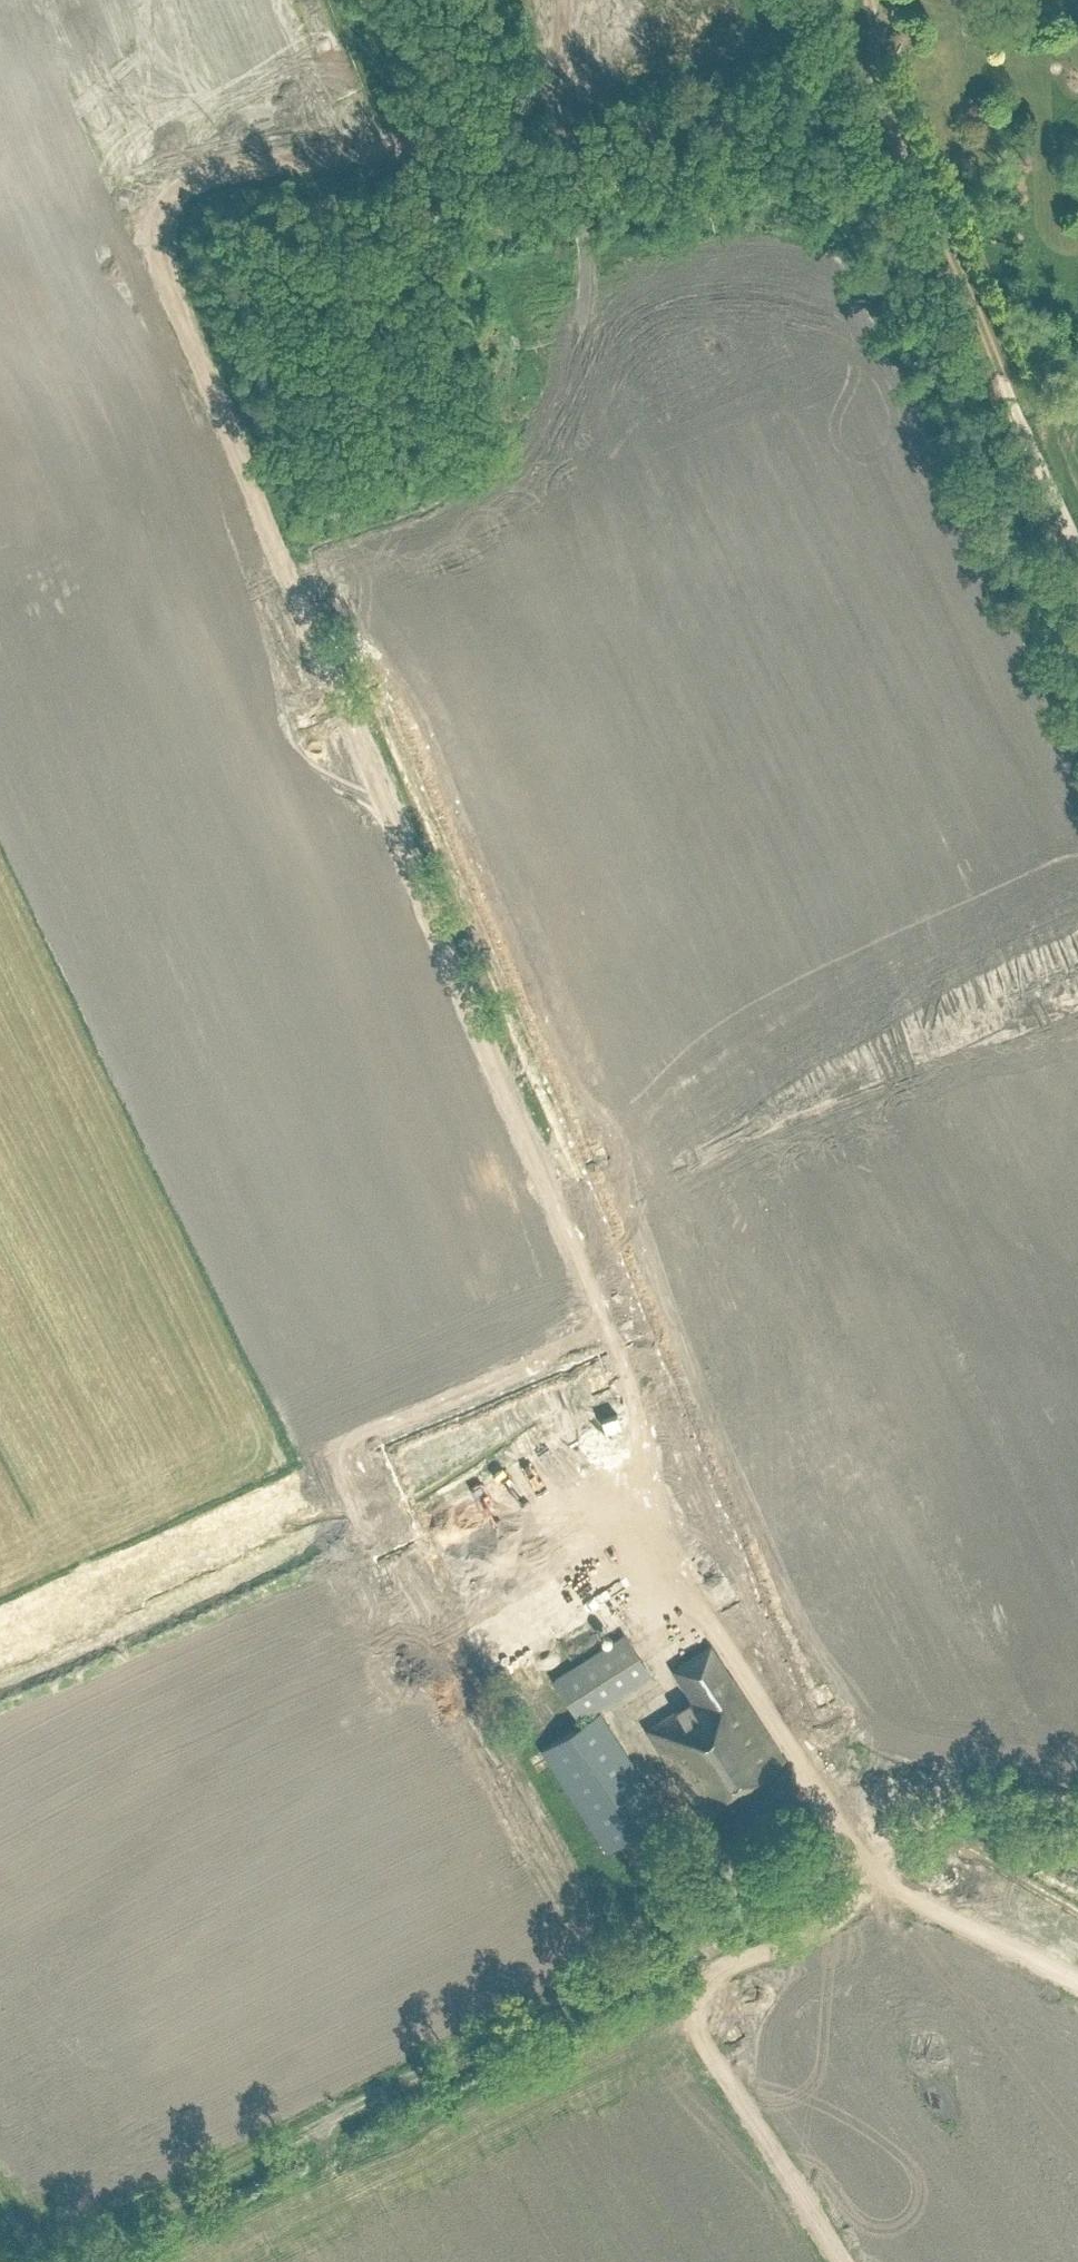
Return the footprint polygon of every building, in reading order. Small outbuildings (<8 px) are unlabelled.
[(1077,98),(1077,96),(1062,86),(1055,97),(1072,107),(1077,98)] [(621,1633),(553,1677),(579,1718),(647,1674),(621,1633)] [(690,1698),(645,1727),(699,1811),(720,1798),(746,1837),(787,1810),(762,1771),(782,1758),(707,1643),(670,1668),(690,1698)] [(599,1711),(540,1750),(606,1849),(665,1809),(599,1711)] [(630,1929),(622,1934),(627,1940),(634,1936),(630,1929)]
